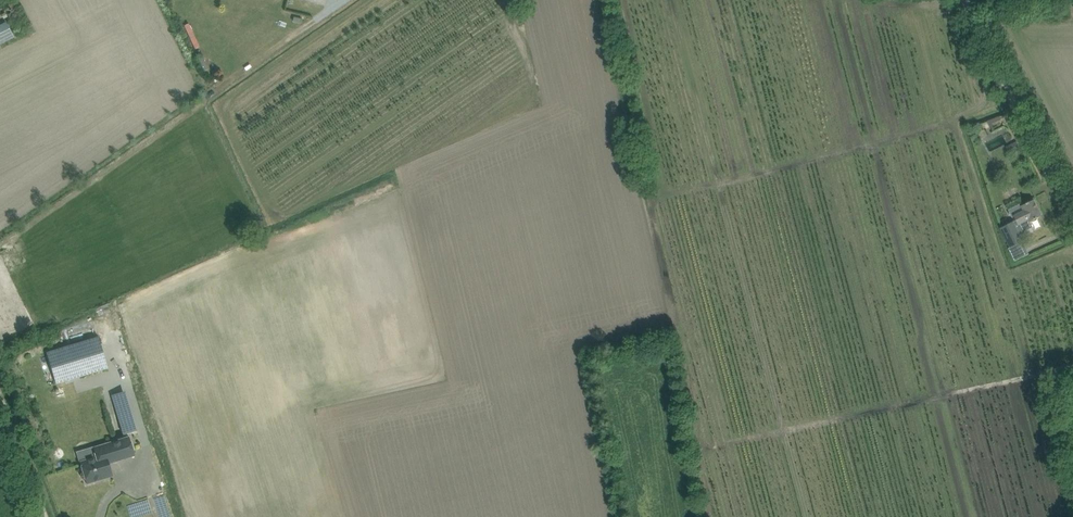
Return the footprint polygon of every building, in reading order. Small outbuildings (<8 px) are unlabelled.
[(188,22),(182,25),(193,48),(199,46),(188,22)] [(198,60),(203,71),(207,69),(202,58),(198,60)] [(1016,141),(1005,146),(1009,154),(1020,149),(1016,141)] [(999,228),(1000,228),(1006,240),(1009,248),(1021,242),(1018,234),(1032,227),(1031,225),(1030,222),(1041,216),(1033,200),(1021,205),(1021,206),(1024,211),(1014,217),(1015,220),(1007,224),(999,228)] [(108,368),(98,337),(46,352),(56,384),(108,368)] [(112,476),(109,463),(134,455),(129,437),(93,448),(96,457),(80,462),(83,471),(80,473),(82,478),(85,479),(86,484),(112,476)]
